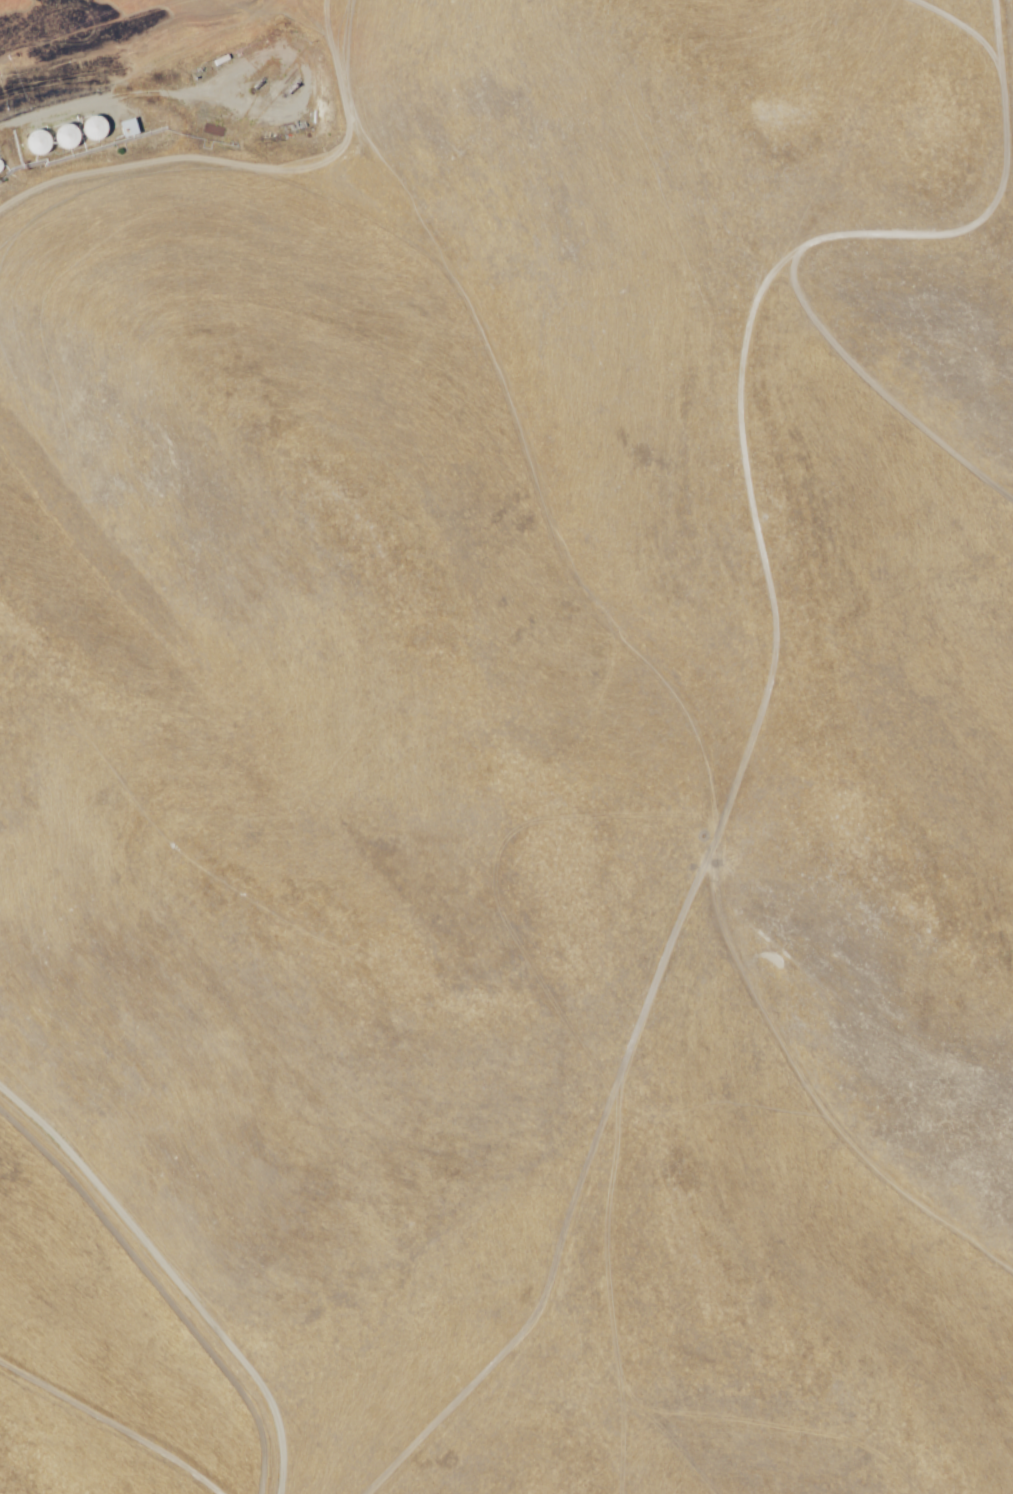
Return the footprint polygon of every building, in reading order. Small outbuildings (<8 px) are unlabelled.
[(116,135),(131,131),(126,115),(111,120),(116,135)]
